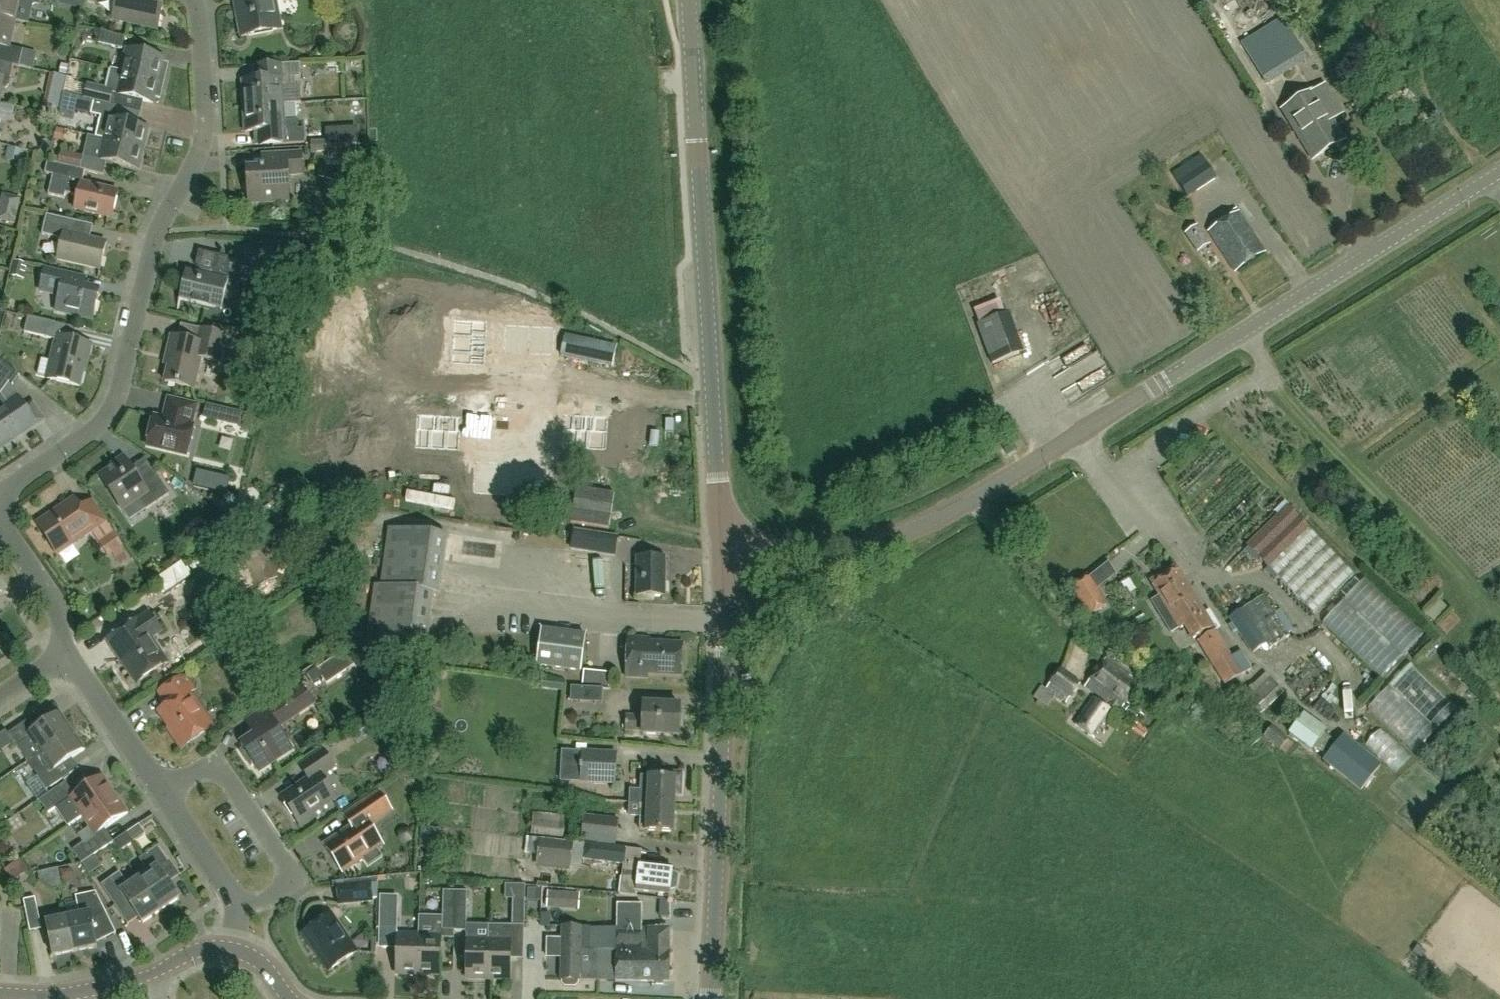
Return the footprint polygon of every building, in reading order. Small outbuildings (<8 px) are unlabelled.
[(27,22),(32,1),(38,2),(38,0),(0,0),(0,16),(27,22)] [(116,20),(157,29),(164,1),(157,0),(120,0),(116,20)] [(277,13),(276,4),(271,1),(271,0),(238,0),(240,14),(237,15),(241,36),(272,30),(270,18),(274,17),(277,13)] [(1289,13),(1240,44),(1265,85),(1315,54),(1289,13)] [(15,20),(0,16),(0,45),(2,45),(0,53),(0,62),(2,62),(13,65),(19,66),(23,49),(9,46),(15,20)] [(122,49),(124,37),(100,31),(98,43),(122,49)] [(161,65),(163,57),(127,49),(121,71),(164,81),(167,66),(161,65)] [(10,79),(13,65),(2,62),(0,70),(0,91),(1,88),(5,89),(9,85),(11,80),(10,79)] [(284,104),(301,103),(300,87),(296,87),(295,78),(301,77),(300,63),(255,66),(255,79),(241,80),(243,106),(284,104)] [(160,100),(164,81),(121,71),(116,94),(153,103),(154,99),(160,100)] [(109,104),(112,93),(112,92),(88,86),(88,88),(86,99),(109,104)] [(1313,157),(1343,139),(1313,92),(1284,109),(1313,157)] [(95,137),(142,148),(147,127),(114,119),(117,106),(109,104),(86,99),(63,94),(61,104),(91,111),(90,114),(100,116),(95,137)] [(284,104),(243,106),(244,132),(272,131),(272,145),(304,143),(304,128),(298,129),(298,120),(284,120),(284,104)] [(328,144),(356,143),(357,143),(358,143),(357,126),(326,128),(327,140),(328,144)] [(137,169),(142,148),(95,137),(103,139),(99,159),(61,151),(58,164),(103,174),(106,161),(137,169)] [(71,147),(89,149),(90,139),(72,137),(71,147)] [(327,140),(310,141),(311,152),(328,151),(328,144),(327,140)] [(357,157),(357,143),(356,143),(328,144),(328,151),(328,159),(344,158),(357,157)] [(302,174),(301,153),(262,155),(262,168),(246,169),(248,203),(289,201),(288,175),(302,174)] [(1187,198),(1217,178),(1201,153),(1172,173),(1187,198)] [(118,191),(81,183),(84,170),(47,161),(44,173),(52,175),(48,194),(64,198),(65,193),(77,196),(74,209),(112,217),(118,191)] [(7,197),(7,219),(20,219),(19,196),(7,197)] [(1235,272),(1265,252),(1236,208),(1232,211),(1235,214),(1208,231),(1235,272)] [(62,239),(57,259),(99,269),(106,242),(72,234),(75,221),(46,214),(41,234),(62,239)] [(1197,251),(1209,244),(1197,224),(1185,232),(1197,251)] [(236,294),(243,260),(216,254),(211,273),(207,276),(186,271),(179,299),(221,309),(223,302),(236,294)] [(40,291),(59,295),(55,311),(92,319),(98,292),(72,286),(76,274),(45,267),(40,291)] [(992,363),(1019,353),(1005,313),(978,323),(992,363)] [(51,339),(55,323),(27,317),(24,332),(51,339)] [(453,319),(451,363),(485,364),(487,321),(453,319)] [(219,362),(225,334),(200,328),(197,342),(171,335),(167,352),(171,353),(164,382),(193,388),(200,358),(219,362)] [(90,344),(57,336),(46,378),(78,386),(84,361),(86,361),(90,344)] [(561,338),(558,356),(616,364),(618,345),(561,338)] [(549,366),(548,353),(522,355),(523,368),(549,366)] [(16,372),(0,360),(0,394),(7,404),(18,397),(11,386),(19,375),(16,372)] [(26,408),(18,397),(7,404),(0,409),(0,446),(42,418),(33,404),(26,408)] [(191,425),(195,405),(168,399),(163,418),(154,416),(147,446),(186,455),(193,425),(191,425)] [(241,423),(244,409),(206,401),(203,415),(241,423)] [(461,416),(417,414),(415,447),(459,450),(461,416)] [(564,414),(562,447),(606,449),(608,416),(564,414)] [(146,510),(169,494),(154,471),(139,481),(122,456),(97,473),(121,510),(138,499),(146,510)] [(56,553),(94,528),(74,499),(50,515),(49,514),(38,521),(39,522),(37,524),(56,553)] [(1289,508),(1248,546),(1313,613),(1354,575),(1289,508)] [(440,595),(448,535),(387,527),(379,585),(373,584),(365,642),(425,650),(433,594),(440,595)] [(574,529),(574,530),(571,550),(614,556),(617,535),(574,529)] [(118,560),(130,554),(121,537),(109,544),(118,560)] [(665,596),(665,556),(636,556),(636,596),(665,596)] [(194,587),(184,567),(163,577),(173,598),(194,587)] [(1158,581),(1153,584),(1160,595),(1151,600),(1171,634),(1185,625),(1193,639),(1214,626),(1205,612),(1205,613),(1179,569),(1166,576),(1163,573),(1157,577),(1158,581)] [(1090,577),(1073,587),(1090,614),(1107,604),(1090,577)] [(1289,636),(1263,596),(1243,608),(1266,644),(1269,649),(1289,636)] [(1250,654),(1266,644),(1243,608),(1229,617),(1250,654)] [(136,681),(167,660),(151,637),(161,630),(149,612),(108,640),(136,681)] [(851,621),(856,617),(853,612),(848,616),(851,621)] [(581,671),(586,633),(541,628),(536,666),(581,671)] [(1242,675),(1231,658),(1230,656),(1231,655),(1215,630),(1198,641),(1213,666),(1225,685),(1242,675)] [(681,675),(683,643),(650,641),(650,637),(628,636),(626,676),(648,678),(648,674),(681,675)] [(1241,652),(1231,658),(1242,675),(1251,668),(1241,652)] [(316,670),(326,684),(352,667),(345,657),(337,655),(316,670)] [(1086,686),(1110,704),(1107,707),(1094,697),(1074,723),(1093,737),(1115,708),(1119,711),(1141,682),(1107,657),(1086,686)] [(1060,669),(1047,688),(1067,702),(1080,683),(1060,669)] [(608,686),(610,673),(584,670),(582,684),(608,686)] [(181,748),(214,725),(191,692),(194,690),(184,676),(160,692),(169,704),(159,711),(171,728),(168,730),(181,748)] [(1247,697),(1262,713),(1284,692),(1269,676),(1247,697)] [(262,701),(272,695),(263,681),(253,688),(262,701)] [(240,744),(243,748),(239,751),(250,766),(253,764),(258,771),(291,749),(276,727),(312,703),(299,685),(245,722),(253,735),(240,744)] [(678,735),(680,705),(643,703),(642,716),(626,715),(625,729),(641,730),(641,733),(678,735)] [(1134,722),(1135,723),(1137,724),(1143,715),(1140,713),(1141,712),(1130,704),(1123,715),(1134,722)] [(27,761),(39,753),(72,730),(60,712),(31,731),(25,722),(8,733),(27,761)] [(1333,740),(1324,734),(1326,729),(1304,713),(1288,734),(1312,750),(1314,747),(1324,754),(1333,740)] [(1288,739),(1272,726),(1264,736),(1280,750),(1281,748),(1286,753),(1293,744),(1288,739)] [(55,768),(71,758),(84,749),(72,730),(39,753),(27,761),(37,777),(46,790),(62,779),(55,768)] [(1360,792),(1381,765),(1344,735),(1322,761),(1360,792)] [(320,777),(333,767),(322,750),(298,766),(307,779),(280,797),(299,826),(314,816),(312,813),(334,798),(320,777)] [(614,783),(615,753),(583,752),(581,781),(614,783)] [(631,803),(647,804),(674,805),(675,795),(680,795),(681,773),(664,772),(663,778),(642,777),(642,792),(632,791),(631,803)] [(66,826),(81,816),(114,794),(102,775),(74,794),(65,782),(38,800),(47,813),(54,808),(66,826)] [(380,845),(367,825),(392,809),(380,791),(343,816),(350,827),(323,845),(341,871),(380,845)] [(114,794),(81,816),(89,828),(78,835),(83,842),(72,850),(81,864),(108,845),(99,832),(127,813),(114,794)] [(647,804),(631,803),(630,815),(640,815),(640,831),(673,832),(674,805),(647,804)] [(233,806),(218,814),(224,825),(239,817),(233,806)] [(563,838),(565,815),(533,812),(531,834),(563,838)] [(615,845),(618,818),(583,814),(581,841),(615,845)] [(120,850),(133,841),(127,832),(113,841),(120,850)] [(573,843),(540,839),(536,866),(570,870),(573,843)] [(598,844),(598,845),(584,843),(582,859),(624,865),(626,848),(626,847),(598,844)] [(148,872),(138,879),(160,911),(179,898),(164,875),(175,867),(160,844),(139,859),(148,872)] [(669,894),(670,890),(676,888),(677,875),(671,872),(672,868),(627,863),(627,869),(621,869),(618,895),(637,897),(638,891),(669,894)] [(141,924),(160,911),(138,879),(129,885),(126,882),(118,887),(111,877),(100,884),(115,907),(125,901),(141,924)] [(339,904),(373,900),(371,883),(337,886),(339,904)] [(539,888),(528,888),(528,901),(539,901),(539,888)] [(439,975),(440,937),(443,937),(443,931),(454,931),(455,890),(443,890),(442,917),(419,917),(418,935),(417,975),(439,975)] [(455,890),(454,931),(466,931),(467,891),(455,890)] [(546,908),(567,909),(568,892),(548,891),(546,908)] [(78,915),(67,917),(74,952),(96,947),(95,943),(115,933),(95,892),(74,896),(78,915)] [(395,930),(397,897),(385,896),(384,929),(395,930)] [(30,931),(42,928),(35,897),(23,899),(30,931)] [(523,960),(524,935),(525,898),(512,898),(512,926),(488,925),(488,939),(489,939),(488,979),(509,979),(510,959),(523,960)] [(669,982),(670,950),(668,950),(669,929),(642,928),(643,904),(618,904),(618,928),(562,927),(561,980),(562,980),(562,983),(563,986),(577,986),(578,984),(578,980),(660,982),(660,983),(666,983),(666,982),(669,982)] [(329,971),(356,951),(330,914),(303,933),(329,971)] [(74,952),(67,917),(45,922),(51,956),(74,952)] [(418,935),(397,934),(396,974),(417,975),(418,935)] [(466,979),(488,979),(489,939),(488,939),(467,939),(466,979)] [(1422,958),(1426,951),(1418,945),(1413,952),(1422,958)]
